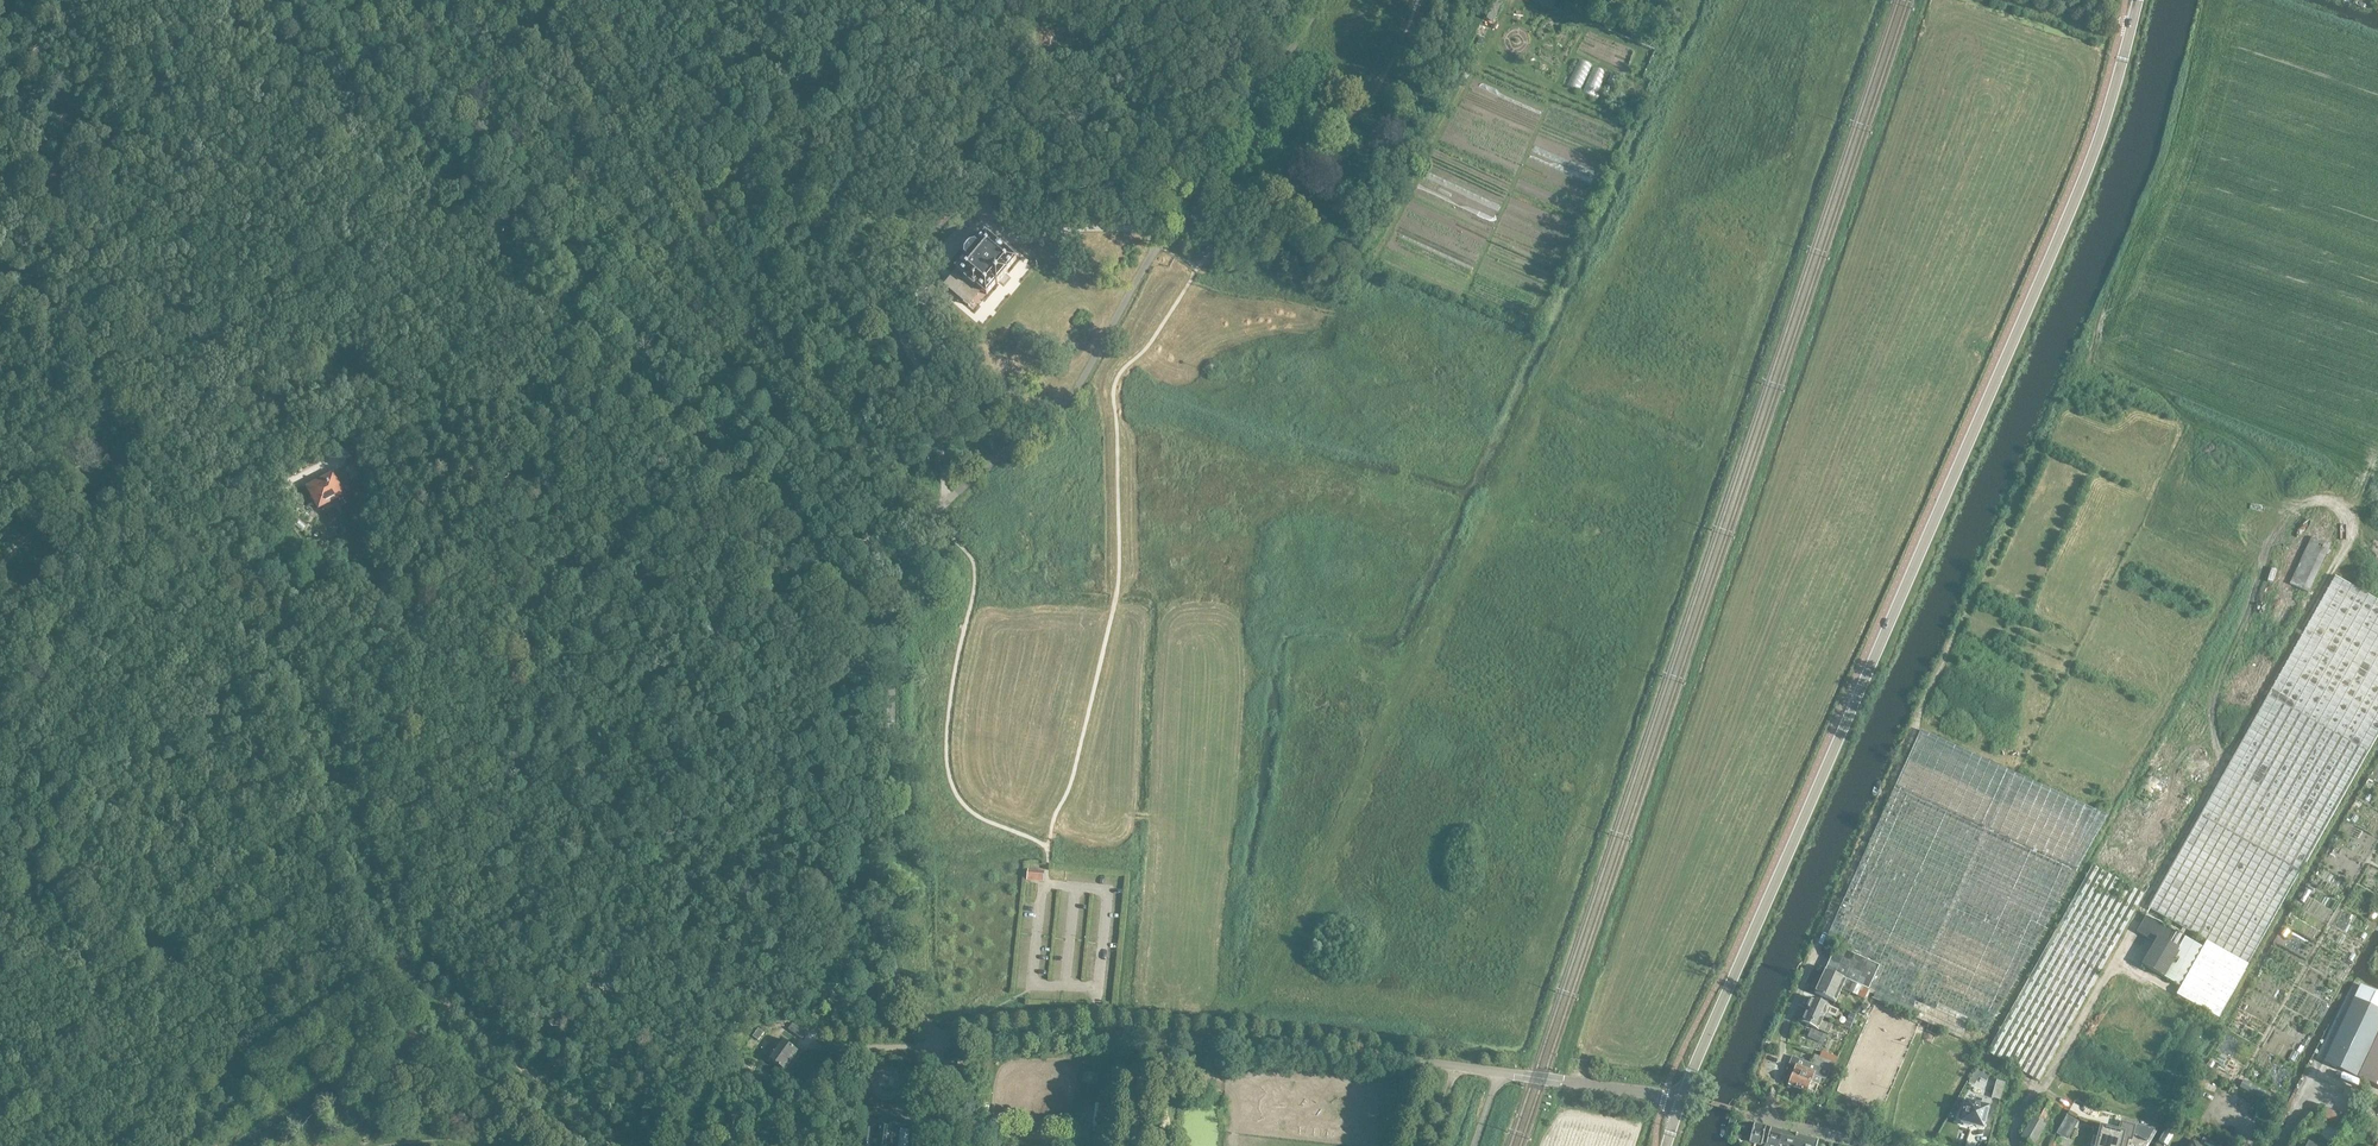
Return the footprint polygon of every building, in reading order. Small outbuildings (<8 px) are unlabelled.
[(1481,18),(1491,22),(1501,4),(1503,0),(1490,0),(1481,18)] [(1551,8),(1554,0),(1531,0),(1551,8)] [(1523,23),(1523,8),(1515,8),(1514,22),(1523,23)] [(1580,90),(1593,64),(1580,58),(1567,84),(1580,90)] [(1595,97),(1607,72),(1595,66),(1583,91),(1595,97)] [(963,301),(969,306),(982,291),(986,295),(996,283),(997,284),(1007,272),(1007,271),(1017,259),(987,233),(977,245),(976,244),(970,245),(965,251),(964,257),(965,258),(956,270),(957,271),(944,286),(962,301),(963,301)] [(306,487),(315,504),(341,491),(332,474),(306,487)] [(2309,593),(2331,546),(2312,537),(2290,584),(2309,593)] [(2203,948),(2181,988),(2177,995),(2219,1018),(2249,965),(2368,753),(2377,735),(2377,601),(2335,577),(2268,696),(2149,908),(2207,942),(2203,948)] [(1921,731),(1896,786),(2078,869),(2108,816),(1921,731)] [(1825,942),(1836,947),(1837,946),(1880,966),(1869,990),(1870,990),(1876,993),(1873,999),(1961,1039),(1968,1025),(1986,1034),(2076,873),(1894,789),(1825,942)] [(2039,1082),(2145,895),(2093,866),(1988,1053),(2039,1082)] [(1027,880),(1044,882),(1044,872),(1028,871),(1027,880)] [(2147,916),(2137,932),(2155,943),(2142,965),(2181,988),(2203,948),(2147,916)] [(1836,947),(1826,970),(1869,990),(1880,966),(1837,946),(1836,947)] [(1869,990),(1826,970),(1826,971),(1816,993),(1836,1002),(1842,989),(1865,1000),(1866,997),(1873,1000),(1873,999),(1876,993),(1870,990),(1869,990)] [(2356,997),(2326,1062),(2377,1087),(2377,993),(2362,985),(2356,997)] [(1813,999),(1807,1011),(1824,1018),(1826,1014),(1836,1018),(1839,1011),(1813,999)] [(1824,1018),(1807,1011),(1802,1022),(1819,1030),(1822,1032),(1828,1034),(1831,1027),(1822,1023),(1824,1018)] [(1857,1016),(1850,1013),(1847,1018),(1854,1022),(1857,1016)] [(788,1029),(802,1039),(807,1033),(793,1023),(788,1029)] [(746,1040),(754,1046),(764,1033),(759,1028),(753,1036),(751,1034),(746,1040)] [(767,1058),(784,1070),(798,1051),(781,1039),(767,1058)] [(1827,1078),(1830,1072),(1792,1057),(1789,1064),(1796,1067),(1789,1086),(1814,1095),(1817,1090),(1810,1088),(1814,1076),(1824,1080),(1825,1079),(1826,1079),(1827,1078)] [(2270,1094),(2244,1080),(2240,1087),(2266,1102),(2270,1094)] [(2005,1083),(1997,1081),(1992,1098),(2000,1100),(2005,1083)] [(1959,1120),(1962,1121),(1961,1123),(1984,1129),(1989,1107),(1991,1101),(1982,1099),(1981,1105),(1967,1101),(1963,1114),(1961,1113),(1959,1120)] [(2045,1099),(2033,1119),(2021,1139),(2033,1145),(2034,1145),(2046,1126),(2043,1124),(2054,1104),(2045,1099)] [(2338,1123),(2341,1114),(2327,1108),(2323,1118),(2338,1123)] [(860,1145),(914,1145),(918,1119),(881,1114),(882,1110),(869,1109),(867,1121),(864,1120),(860,1145)] [(1730,1125),(1738,1127),(1740,1119),(1732,1118),(1730,1125)] [(2076,1123),(2067,1118),(2059,1133),(2067,1138),(2076,1123)] [(1755,1123),(1750,1143),(1762,1145),(1762,1144),(1766,1145),(1779,1145),(1783,1131),(1771,1128),(1771,1129),(1766,1128),(1767,1126),(1755,1123)] [(2097,1145),(2126,1145),(2128,1139),(2131,1140),(2132,1134),(2137,1135),(2147,1141),(2155,1128),(2137,1124),(2136,1127),(2122,1123),(2119,1133),(2102,1128),(2097,1145)] [(2159,1142),(2167,1145),(2168,1145),(2176,1132),(2168,1127),(2159,1142)] [(1779,1145),(1817,1145),(1819,1141),(1783,1131),(1779,1145)]
